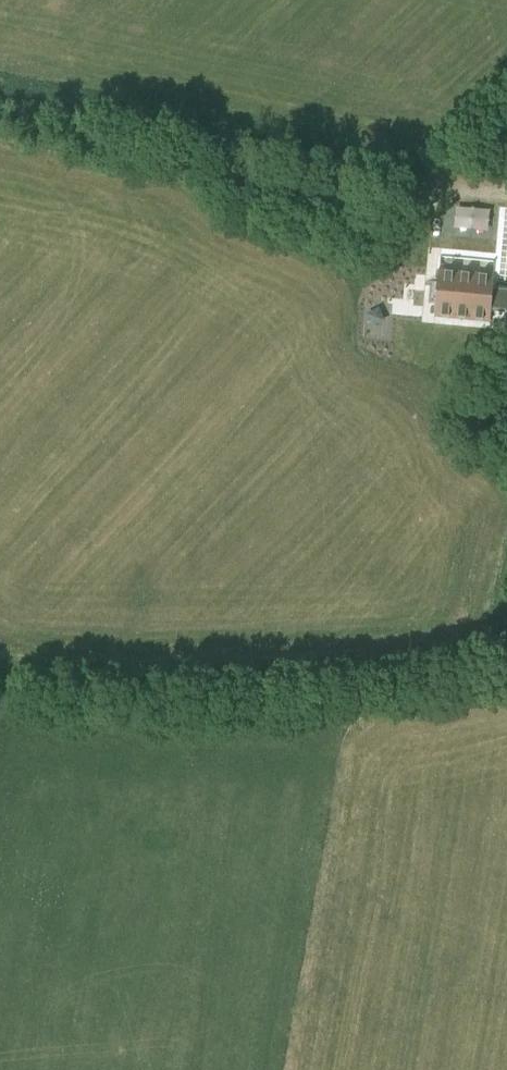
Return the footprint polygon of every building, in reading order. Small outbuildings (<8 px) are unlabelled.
[(439,271),(437,295),(435,315),(489,320),(490,310),(506,312),(506,288),(493,286),(494,276),(439,271)]
